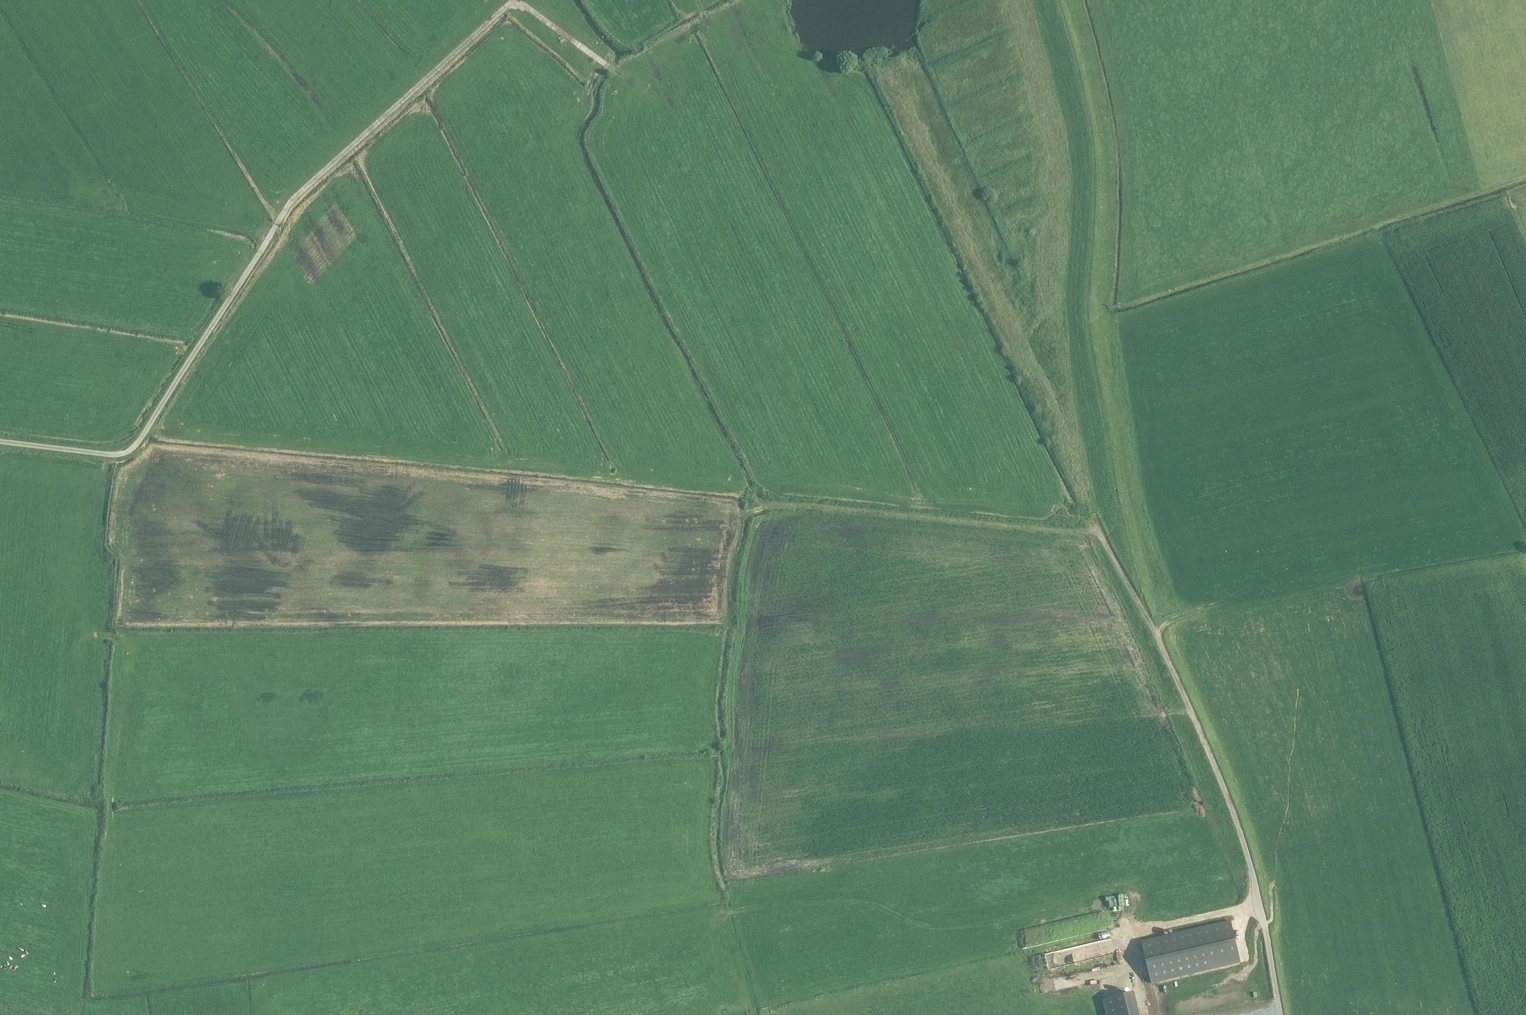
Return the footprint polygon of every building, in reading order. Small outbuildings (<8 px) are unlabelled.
[(1142,942),(1152,983),(1240,962),(1231,921),(1142,942)] [(1025,960),(1029,971),(1039,967),(1035,956),(1025,960)] [(1133,993),(1104,1000),(1108,1014),(1138,1014),(1133,993)]
